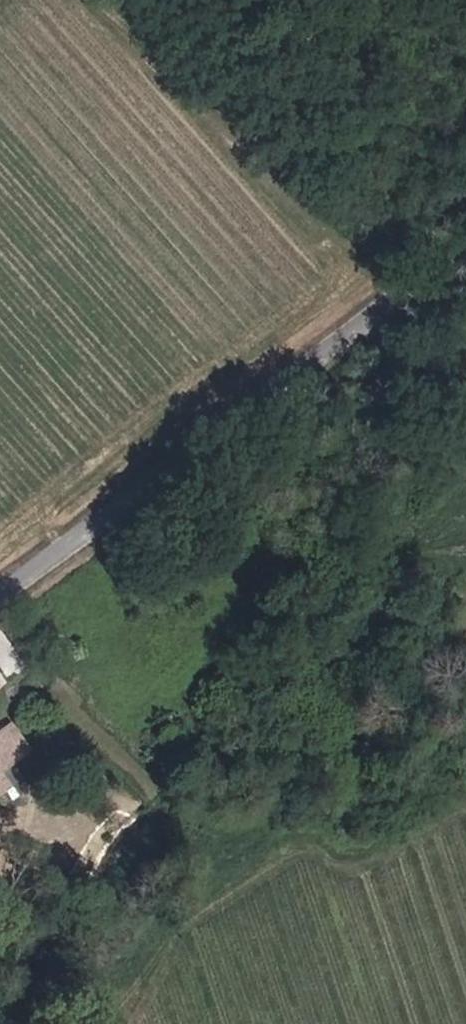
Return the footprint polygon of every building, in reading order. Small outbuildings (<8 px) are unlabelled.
[(6,758),(35,735),(20,713),(0,729),(0,778),(7,785),(19,776),(6,758)] [(13,794),(26,785),(19,776),(7,785),(13,794)]
